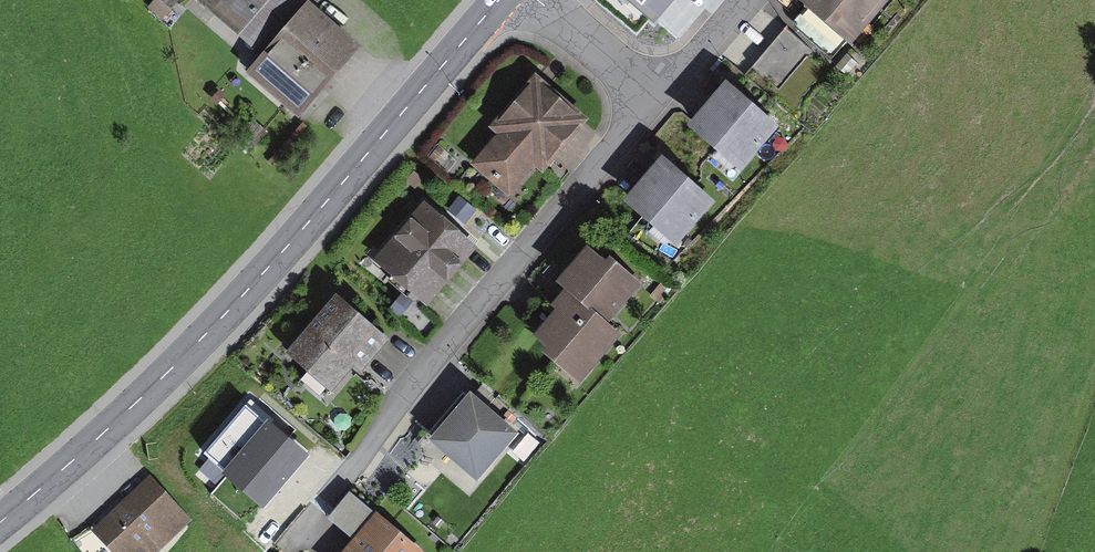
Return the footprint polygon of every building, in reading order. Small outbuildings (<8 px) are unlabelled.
[(260,50),(248,65),(300,108),(349,50),(305,13),(316,0),(201,0),(260,50)] [(691,0),(608,0),(654,41),(691,0)] [(809,8),(849,41),(884,0),(815,0),(809,8)] [(812,57),(785,36),(754,77),(781,97),(812,57)] [(580,121),(536,85),(498,130),(504,135),(478,166),(509,191),(534,161),(542,168),(580,121)] [(772,127),(727,90),(694,129),(739,166),(772,127)] [(705,203),(663,168),(633,204),(675,239),(705,203)] [(468,249),(426,213),(383,262),(425,299),(468,249)] [(630,289),(589,255),(563,286),(574,296),(539,338),(582,374),(616,334),(602,322),(630,289)] [(375,337),(337,304),(294,353),(332,387),(375,337)] [(509,435),(472,402),(437,443),(475,475),(509,435)] [(177,462),(268,535),(313,479),(222,406),(177,462)] [(151,473),(92,528),(114,551),(158,551),(193,519),(151,473)] [(376,523),(352,551),(411,551),(376,523)]
